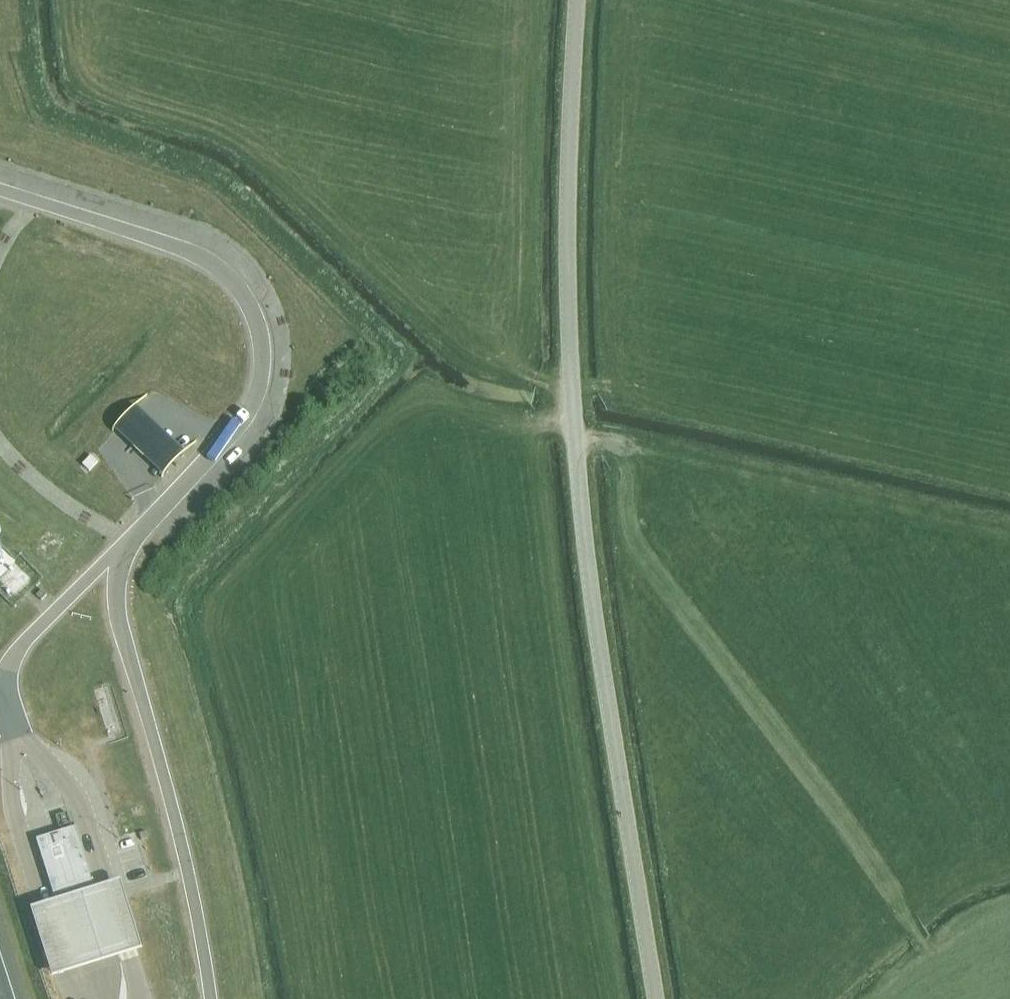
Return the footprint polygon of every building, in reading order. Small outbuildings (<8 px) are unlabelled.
[(154,398),(122,431),(132,441),(156,464),(165,472),(196,439),(186,429),(164,408),(154,398)] [(57,906),(96,894),(75,828),(37,840),(57,906)] [(45,910),(36,913),(54,975),(61,973),(85,965),(107,959),(128,952),(146,947),(126,884),(109,889),(96,894),(57,906),(45,910)]
